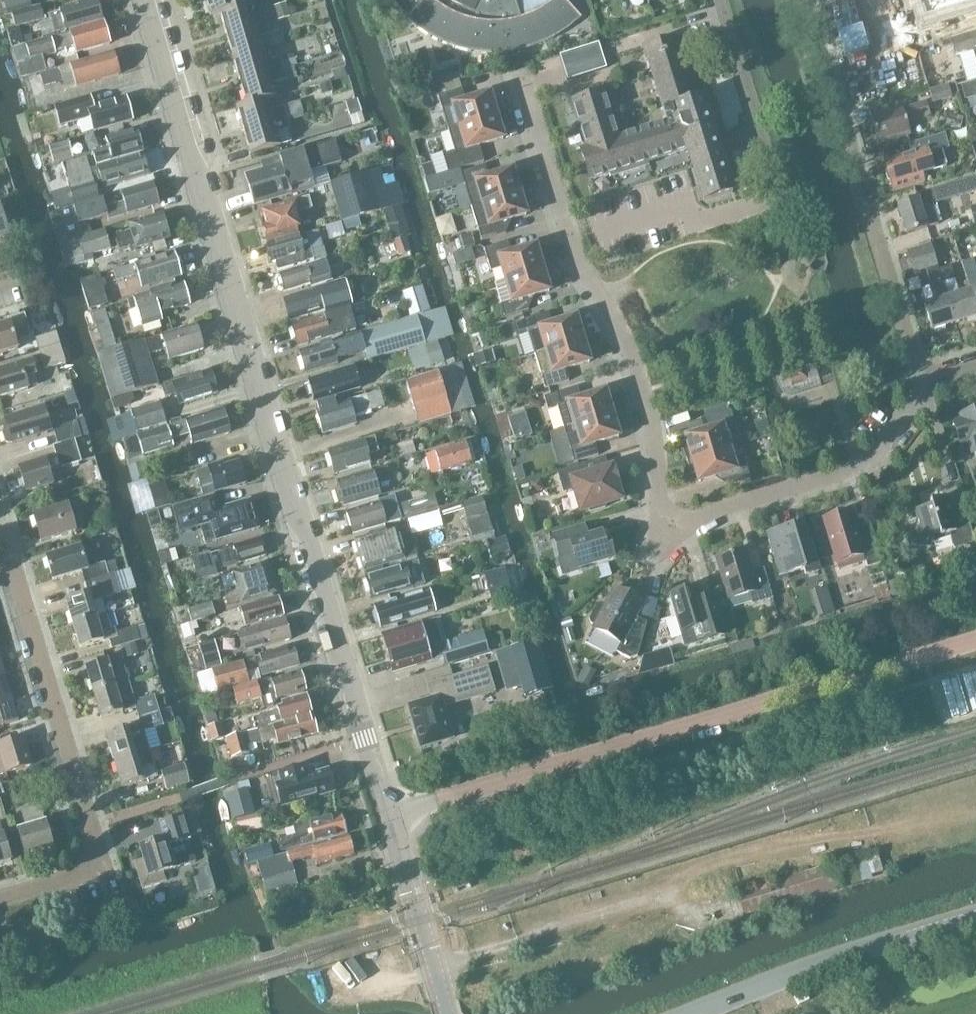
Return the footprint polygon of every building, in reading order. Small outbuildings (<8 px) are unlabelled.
[(8,16),(12,14),(32,9),(30,0),(3,0),(8,16)] [(220,12),(241,6),(240,5),(239,0),(206,0),(211,15),(220,12)] [(399,10),(407,18),(418,27),(430,35),(440,41),(456,47),(471,51),(485,53),(494,53),(502,53),(511,52),(519,50),(526,48),(532,47),(540,44),(545,41),(553,38),(556,36),(562,32),(568,28),(575,23),(581,17),(565,0),(391,0),(399,10)] [(855,95),(888,88),(868,0),(834,0),(855,95)] [(912,6),(918,4),(923,21),(975,5),(975,0),(910,0),(912,6)] [(32,9),(12,14),(16,28),(39,22),(40,26),(52,23),(55,34),(103,20),(97,1),(44,16),(41,6),(32,9)] [(220,12),(226,35),(270,23),(266,12),(253,16),(249,2),(240,5),(241,6),(220,12)] [(226,35),(233,58),(263,49),(260,36),(272,32),(270,23),(226,35)] [(51,38),(14,49),(22,78),(47,71),(43,57),(56,54),(55,52),(75,46),(77,54),(110,44),(104,24),(51,39),(51,38)] [(957,57),(974,52),(975,60),(975,33),(952,40),(957,57)] [(587,149),(581,151),(589,179),(611,173),(612,175),(647,165),(646,162),(688,150),(701,192),(696,193),(699,202),(704,201),(733,193),(704,97),(693,100),(674,37),(645,46),(664,110),(662,110),(667,125),(617,140),(602,92),(572,101),(587,149)] [(599,47),(561,59),(569,84),(606,73),(599,47)] [(233,58),(239,81),(283,68),(280,58),(267,62),(263,49),(233,58)] [(113,53),(71,65),(77,87),(119,75),(113,53)] [(239,81),(246,104),(267,98),(268,99),(277,97),(273,84),(286,80),(283,68),(239,81)] [(60,69),(41,74),(44,87),(64,81),(60,69)] [(930,91),(933,102),(951,97),(948,86),(930,91)] [(441,109),(448,130),(501,114),(497,101),(492,102),(490,93),(465,100),(462,89),(438,96),(441,109)] [(55,109),(61,128),(90,118),(95,133),(133,122),(125,99),(93,109),(90,98),(55,109)] [(238,107),(245,131),(288,118),(284,107),(271,111),(268,99),(267,98),(246,104),(238,107)] [(871,119),(879,144),(910,135),(906,124),(930,117),(926,103),(871,119)] [(505,127),(501,114),(448,130),(454,151),(444,155),(449,172),(457,170),(484,161),(479,145),(503,138),(500,128),(505,127)] [(291,129),(288,118),(245,131),(252,155),(291,143),(288,130),(291,129)] [(94,153),(98,165),(142,151),(136,130),(106,140),(108,148),(94,153)] [(884,163),(893,192),(923,183),(921,175),(945,168),(941,152),(948,149),(944,135),(909,146),(911,155),(884,163)] [(262,169),(246,173),(255,205),(316,187),(311,170),(341,161),(335,140),(260,161),(260,162),(262,169)] [(50,146),(53,157),(71,152),(68,141),(50,146)] [(98,169),(104,189),(149,176),(143,156),(98,169)] [(63,166),(74,205),(98,198),(87,159),(63,166)] [(461,172),(471,206),(524,190),(520,177),(516,178),(513,169),(488,176),(485,165),(461,172)] [(379,168),(331,182),(342,221),(385,209),(401,204),(404,203),(398,182),(384,186),(379,168)] [(449,172),(438,175),(426,179),(430,193),(464,182),(461,172),(460,169),(457,170),(449,172)] [(975,191),(975,177),(916,194),(916,197),(918,201),(898,207),(906,235),(927,229),(926,226),(938,223),(932,204),(975,191)] [(124,204),(106,210),(103,201),(74,209),(79,226),(88,223),(108,218),(109,221),(159,206),(153,185),(121,194),(124,204)] [(524,190),(471,206),(482,240),(506,233),(502,221),(526,214),(523,204),(528,203),(524,190)] [(264,228),(261,232),(263,238),(268,239),(268,242),(298,233),(293,213),(302,210),(302,212),(313,208),(309,196),(262,211),(266,224),(263,225),(264,228)] [(401,205),(385,210),(393,239),(414,233),(410,219),(405,220),(401,205)] [(79,226),(74,209),(74,207),(60,211),(69,242),(92,235),(88,223),(79,226)] [(9,236),(1,210),(0,210),(0,239),(9,236)] [(119,253),(136,248),(136,250),(152,245),(155,255),(167,252),(164,242),(169,240),(162,216),(129,225),(131,233),(115,238),(119,253)] [(276,262),(278,270),(315,259),(316,264),(328,261),(319,230),(307,234),(269,245),(270,248),(267,251),(269,258),(273,260),(274,263),(276,262)] [(84,258),(92,256),(111,250),(106,233),(92,237),(79,241),(84,258)] [(92,235),(69,242),(76,266),(93,261),(92,256),(84,258),(79,241),(92,237),(92,235)] [(393,241),(398,255),(411,250),(406,236),(393,241)] [(537,244),(511,252),(507,241),(484,248),(491,269),(499,267),(503,281),(548,267),(543,253),(540,254),(537,244)] [(931,244),(907,252),(914,274),(926,270),(938,266),(931,244)] [(174,252),(112,270),(116,283),(138,277),(141,287),(180,276),(174,252)] [(962,263),(970,290),(971,290),(975,307),(975,267),(973,259),(962,263)] [(280,274),(281,277),(279,281),(280,286),(284,289),(285,291),(312,283),(313,285),(335,279),(330,260),(328,261),(316,264),(280,274)] [(937,301),(925,304),(933,329),(956,322),(948,297),(944,283),(939,270),(938,266),(926,270),(937,301)] [(950,266),(939,270),(944,283),(955,280),(951,266),(950,266)] [(552,280),(548,267),(503,281),(510,304),(502,306),(506,316),(528,309),(526,301),(552,292),(549,281),(552,280)] [(96,276),(81,281),(89,310),(105,306),(103,299),(96,276)] [(329,314),(350,307),(366,302),(358,276),(284,299),(290,320),(327,309),(329,314)] [(131,312),(136,311),(141,328),(163,322),(161,315),(191,306),(190,304),(193,303),(194,301),(191,293),(189,291),(186,292),(184,285),(128,302),(131,312)] [(423,285),(404,291),(412,317),(419,315),(431,311),(423,285)] [(948,297),(956,322),(975,316),(975,307),(971,290),(970,290),(959,294),(948,297)] [(350,307),(329,314),(292,325),(298,346),(356,329),(350,307)] [(106,311),(93,315),(98,331),(111,327),(106,311)] [(548,312),(524,319),(535,353),(588,337),(584,324),(579,325),(576,316),(552,323),(548,312)] [(30,331),(24,314),(9,318),(11,323),(0,326),(0,354),(19,348),(15,335),(30,331)] [(410,318),(360,333),(365,351),(368,361),(428,342),(419,315),(412,317),(410,318)] [(197,327),(146,343),(150,357),(168,351),(171,361),(204,350),(203,347),(207,343),(205,337),(200,337),(197,327)] [(36,338),(40,351),(61,345),(57,331),(36,338)] [(360,333),(299,351),(306,372),(339,363),(338,359),(365,351),(360,333)] [(588,337),(535,353),(545,387),(569,380),(566,368),(590,361),(587,351),(592,350),(588,337)] [(420,345),(426,366),(444,361),(438,340),(420,345)] [(150,357),(146,343),(145,341),(98,356),(112,400),(159,386),(150,357)] [(61,345),(40,351),(45,369),(66,362),(61,345)] [(29,388),(26,377),(36,373),(33,361),(0,371),(0,397),(29,388)] [(308,380),(314,401),(361,387),(355,366),(308,380)] [(803,367),(787,372),(791,385),(807,380),(803,367)] [(172,385),(163,388),(166,398),(179,394),(182,405),(190,403),(218,394),(211,373),(172,385)] [(440,373),(407,383),(419,424),(452,414),(440,373)] [(578,386),(544,396),(548,409),(558,406),(564,427),(617,411),(613,398),(609,400),(606,390),(581,397),(578,386)] [(335,399),(315,405),(324,433),(357,422),(355,416),(372,410),(367,395),(337,405),(335,399)] [(131,414),(136,431),(166,422),(160,402),(130,411),(131,414)] [(5,430),(3,433),(6,442),(9,444),(12,443),(12,444),(38,437),(38,436),(49,433),(45,421),(47,420),(44,408),(5,420),(8,429),(5,430)] [(688,445),(683,447),(687,460),(729,447),(726,435),(737,432),(730,409),(706,417),(709,428),(685,436),(688,445)] [(953,422),(959,443),(969,440),(972,451),(975,450),(975,409),(961,414),(962,419),(953,422)] [(223,411),(168,428),(172,441),(191,435),(194,445),(230,434),(223,411)] [(617,411),(564,427),(574,461),(598,454),(595,442),(619,435),(616,425),(621,424),(617,411)] [(58,444),(73,439),(82,437),(77,420),(54,427),(58,444)] [(168,428),(138,437),(144,457),(174,447),(172,441),(168,428)] [(371,463),(368,453),(379,450),(375,438),(329,451),(336,473),(371,463)] [(73,439),(58,444),(53,446),(57,457),(21,468),(28,491),(53,484),(49,471),(80,462),(73,439)] [(436,453),(441,471),(471,462),(466,444),(436,453)] [(729,447),(687,460),(691,472),(696,471),(699,481),(723,473),(727,485),(751,478),(744,455),(733,459),(729,447)] [(585,463),(558,471),(564,492),(575,488),(582,509),(589,507),(590,511),(606,506),(605,502),(620,497),(615,480),(612,470),(611,468),(588,474),(585,463)] [(210,472),(198,476),(204,497),(246,485),(240,464),(225,468),(224,464),(209,469),(210,472)] [(340,487),(336,490),(338,499),(343,499),(345,505),(380,495),(377,485),(391,481),(387,467),(338,481),(340,487)] [(151,488),(157,510),(172,506),(166,484),(151,488)] [(435,495),(398,506),(402,520),(438,509),(439,509),(435,495)] [(211,524),(216,541),(256,529),(257,530),(259,529),(258,527),(250,502),(251,502),(250,500),(248,500),(248,501),(218,509),(214,496),(174,508),(181,532),(211,524)] [(439,509),(438,509),(440,515),(463,508),(474,545),(485,542),(495,539),(483,496),(439,509)] [(921,526),(916,528),(921,544),(932,541),(930,532),(940,529),(941,534),(949,532),(953,547),(974,541),(964,508),(951,512),(946,496),(930,500),(931,504),(916,509),(921,526)] [(348,512),(354,534),(401,520),(397,507),(383,511),(380,503),(348,512)] [(35,515),(43,541),(76,531),(69,505),(35,515)] [(864,553),(867,565),(880,562),(872,535),(860,538),(852,509),(821,518),(834,562),(864,553)] [(588,536),(584,525),(577,527),(554,534),(561,557),(565,571),(578,567),(614,556),(607,531),(588,537),(588,536)] [(772,564),(777,580),(789,577),(788,573),(804,568),(806,573),(819,568),(810,538),(798,542),(793,526),(767,534),(776,563),(772,564)] [(383,566),(418,555),(412,533),(400,537),(397,528),(356,540),(365,571),(369,569),(371,574),(384,570),(383,566)] [(485,542),(491,561),(510,555),(504,536),(485,542)] [(220,551),(225,568),(267,556),(262,539),(220,551)] [(95,543),(47,558),(54,580),(82,572),(86,582),(110,575),(106,562),(102,563),(95,543)] [(170,550),(172,558),(187,554),(184,544),(169,548),(170,550)] [(968,569),(975,566),(975,550),(975,548),(963,551),(968,569)] [(716,557),(729,598),(749,592),(752,603),(773,597),(766,574),(754,578),(746,549),(716,557)] [(170,550),(159,553),(162,565),(173,561),(172,558),(170,550)] [(278,593),(269,563),(233,574),(238,591),(227,594),(230,607),(278,593)] [(405,565),(366,577),(372,599),(411,587),(405,565)] [(493,602),(509,597),(510,597),(501,568),(484,573),(493,602)] [(67,600),(75,623),(107,613),(102,598),(123,592),(117,573),(110,575),(86,582),(89,593),(67,600)] [(218,575),(221,589),(233,587),(230,573),(218,575)] [(681,630),(684,639),(692,643),(725,633),(714,595),(701,599),(697,586),(671,593),(681,630)] [(621,642),(616,651),(630,658),(638,655),(647,622),(636,616),(643,602),(635,597),(634,593),(631,590),(627,589),(623,591),(615,587),(605,604),(601,602),(598,603),(590,618),(591,622),(595,624),(593,627),(621,642)] [(376,609),(373,614),(375,622),(381,624),(381,627),(428,613),(422,592),(375,606),(376,609)] [(279,598),(241,610),(223,615),(226,625),(244,620),(246,627),(284,616),(279,598)] [(189,611),(192,622),(217,615),(213,604),(189,611)] [(107,613),(75,623),(70,628),(73,636),(79,637),(82,647),(103,640),(104,641),(110,639),(113,649),(140,641),(136,627),(117,633),(116,628),(112,629),(107,613)] [(445,657),(448,666),(452,665),(490,653),(484,631),(447,642),(440,618),(383,635),(394,672),(445,657)] [(292,640),(286,620),(239,634),(245,654),(292,640)] [(184,639),(195,636),(191,622),(181,624),(184,639)] [(215,640),(198,645),(206,668),(222,663),(215,640)] [(535,640),(510,647),(511,648),(525,697),(549,690),(535,640)] [(138,653),(136,644),(123,648),(126,658),(139,655),(138,653)] [(257,659),(244,663),(247,674),(260,670),(262,677),(300,666),(298,662),(301,659),(299,653),(296,652),(294,648),(257,659)] [(122,656),(87,666),(95,692),(129,682),(125,667),(126,667),(122,656)] [(243,662),(199,674),(205,695),(249,682),(247,674),(244,663),(243,662)] [(428,685),(432,698),(410,705),(410,704),(408,705),(409,707),(421,746),(420,746),(421,748),(423,747),(453,738),(443,707),(495,692),(487,667),(455,677),(428,685)] [(13,698),(6,674),(0,676),(0,701),(13,698)] [(265,681),(234,690),(239,705),(261,699),(264,709),(274,706),(277,700),(279,699),(306,692),(301,675),(274,683),(272,678),(265,681)] [(129,682),(95,692),(102,718),(136,708),(138,717),(159,710),(154,696),(136,701),(130,681),(129,682)] [(253,732),(313,715),(308,697),(283,704),(284,708),(279,710),(279,712),(250,720),(253,732)] [(0,701),(0,727),(20,721),(13,698),(0,701)] [(141,725),(107,736),(115,761),(150,750),(144,731),(163,726),(159,710),(138,717),(141,725)] [(318,734),(313,715),(253,732),(228,739),(234,759),(252,754),(250,748),(279,739),(280,745),(318,734)] [(227,738),(222,723),(208,727),(213,742),(227,738)] [(6,771),(32,763),(24,737),(0,744),(0,773),(6,771)] [(150,750),(115,761),(123,786),(158,776),(150,750)] [(167,788),(189,781),(184,765),(162,771),(167,788)] [(309,776),(306,766),(279,773),(282,783),(276,785),(282,806),(335,792),(329,770),(309,776)] [(22,810),(27,828),(19,830),(27,857),(54,848),(41,804),(22,810)] [(144,859),(136,862),(143,886),(165,880),(163,871),(175,868),(195,862),(189,842),(188,836),(201,832),(196,813),(184,816),(161,823),(165,837),(140,845),(144,859)] [(260,814),(236,820),(239,835),(264,829),(260,814)] [(278,839),(282,852),(348,833),(343,814),(294,828),(296,834),(278,839)] [(11,861),(0,825),(0,865),(11,861)] [(349,838),(289,855),(292,863),(316,856),(319,865),(354,855),(349,838)] [(270,843),(252,848),(256,862),(273,857),(270,843)] [(841,862),(845,875),(847,883),(884,871),(877,850),(841,862)] [(289,855),(259,864),(264,883),(295,874),(292,863),(289,855)]
